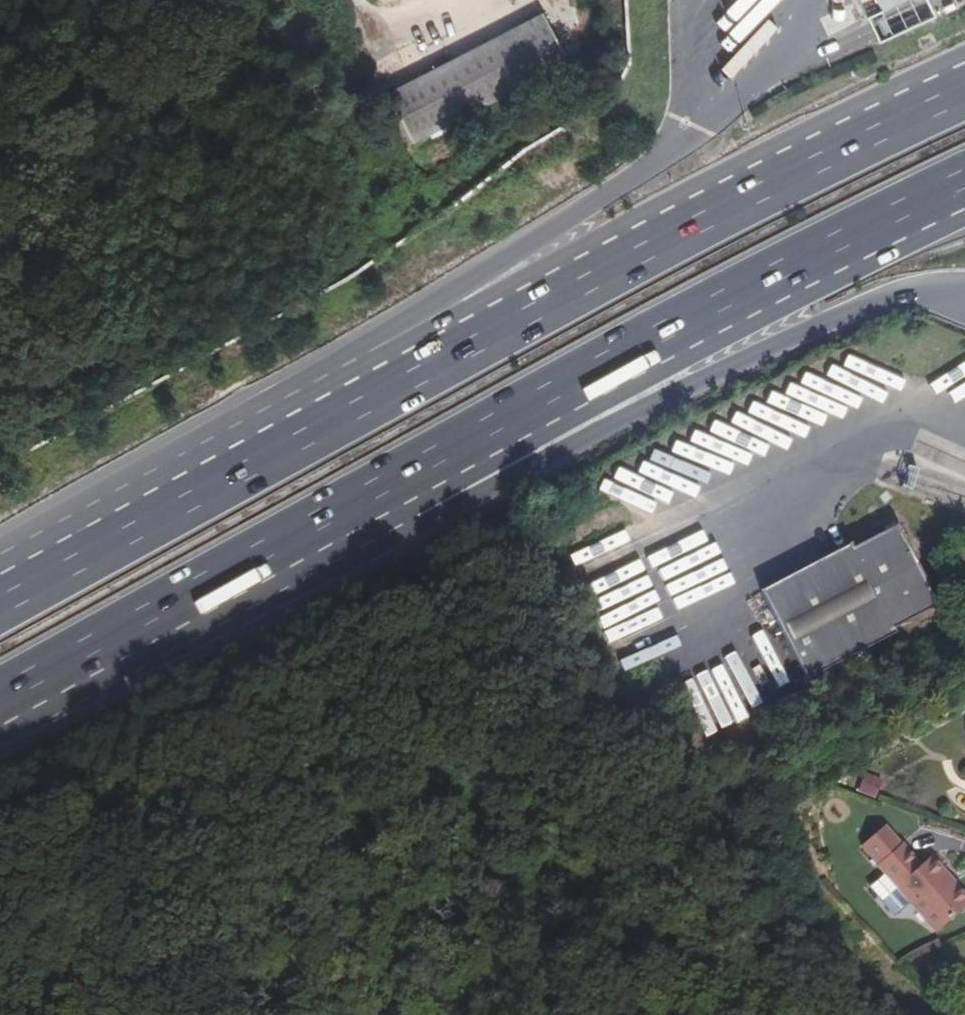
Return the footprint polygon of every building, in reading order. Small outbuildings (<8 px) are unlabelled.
[(876,25),(886,47),(941,23),(931,0),(890,19),(876,25)] [(890,19),(931,0),(932,0),(881,0),(890,19)] [(541,14),(386,95),(410,142),(565,62),(541,14)] [(841,551),(795,577),(841,664),(930,617),(928,612),(964,593),(964,577),(929,510),(885,532),(883,529),(841,551)] [(856,790),(875,799),(884,781),(866,772),(856,790)] [(877,866),(934,933),(964,906),(964,898),(931,858),(920,866),(901,846),(877,866)]
